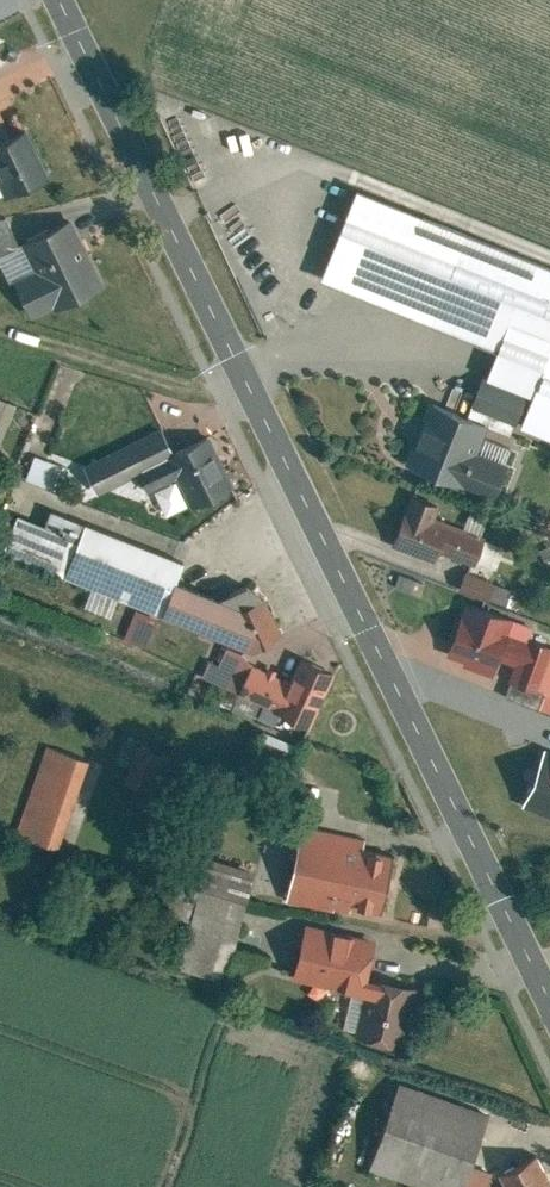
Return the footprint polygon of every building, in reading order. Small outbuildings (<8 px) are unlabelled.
[(18,155),(12,142),(0,116),(0,163),(18,155)] [(32,186),(56,175),(36,131),(12,142),(18,155),(22,164),(32,186)] [(0,173),(0,200),(32,186),(22,164),(0,173)] [(358,189),(322,281),(498,350),(543,367),(549,351),(549,264),(358,189)] [(82,217),(32,240),(47,274),(29,283),(42,313),(112,282),(82,217)] [(543,367),(498,350),(483,378),(530,396),(520,424),(549,437),(549,351),(543,367)] [(2,395),(0,402),(0,438),(7,440),(20,402),(2,395)] [(494,425),(431,400),(405,465),(468,490),(494,425)] [(170,426),(92,462),(104,488),(145,469),(182,452),(170,426)] [(202,504),(241,486),(217,435),(182,452),(145,469),(154,487),(186,472),(202,504)] [(63,461),(37,452),(28,479),(54,487),(63,461)] [(494,529),(410,496),(391,543),(476,576),(494,529)] [(15,546),(77,571),(98,521),(61,506),(54,522),(29,512),(15,546)] [(194,560),(98,521),(77,571),(173,610),(194,560)] [(274,599),(261,606),(192,577),(179,610),(261,644),(265,644),(290,632),(274,599)] [(466,602),(444,661),(530,693),(549,639),(549,633),(466,602)] [(165,618),(143,607),(130,634),(152,644),(165,618)] [(213,658),(205,674),(244,692),(257,663),(260,657),(232,644),(224,663),(213,658)] [(257,663),(244,692),(315,725),(341,670),(310,655),(298,682),(257,663)] [(96,761),(54,745),(23,828),(66,844),(96,761)] [(542,751),(525,800),(549,809),(549,754),(542,751)] [(370,832),(306,819),(291,896),(353,909),(355,898),(385,904),(396,850),(367,844),(370,832)] [(216,856),(209,888),(252,897),(260,866),(216,856)] [(174,880),(167,908),(202,916),(209,888),(174,880)] [(252,897),(209,888),(202,916),(190,970),(234,979),(252,897)] [(385,937),(311,920),(300,971),(373,987),(378,967),(385,937)] [(378,967),(373,987),(364,1030),(410,1041),(424,977),(378,967)] [(405,1084),(377,1165),(442,1186),(469,1186),(478,1162),(494,1115),(405,1084)] [(512,1174),(478,1162),(469,1186),(549,1186),(549,1159),(548,1153),(510,1168),(512,1174)]
